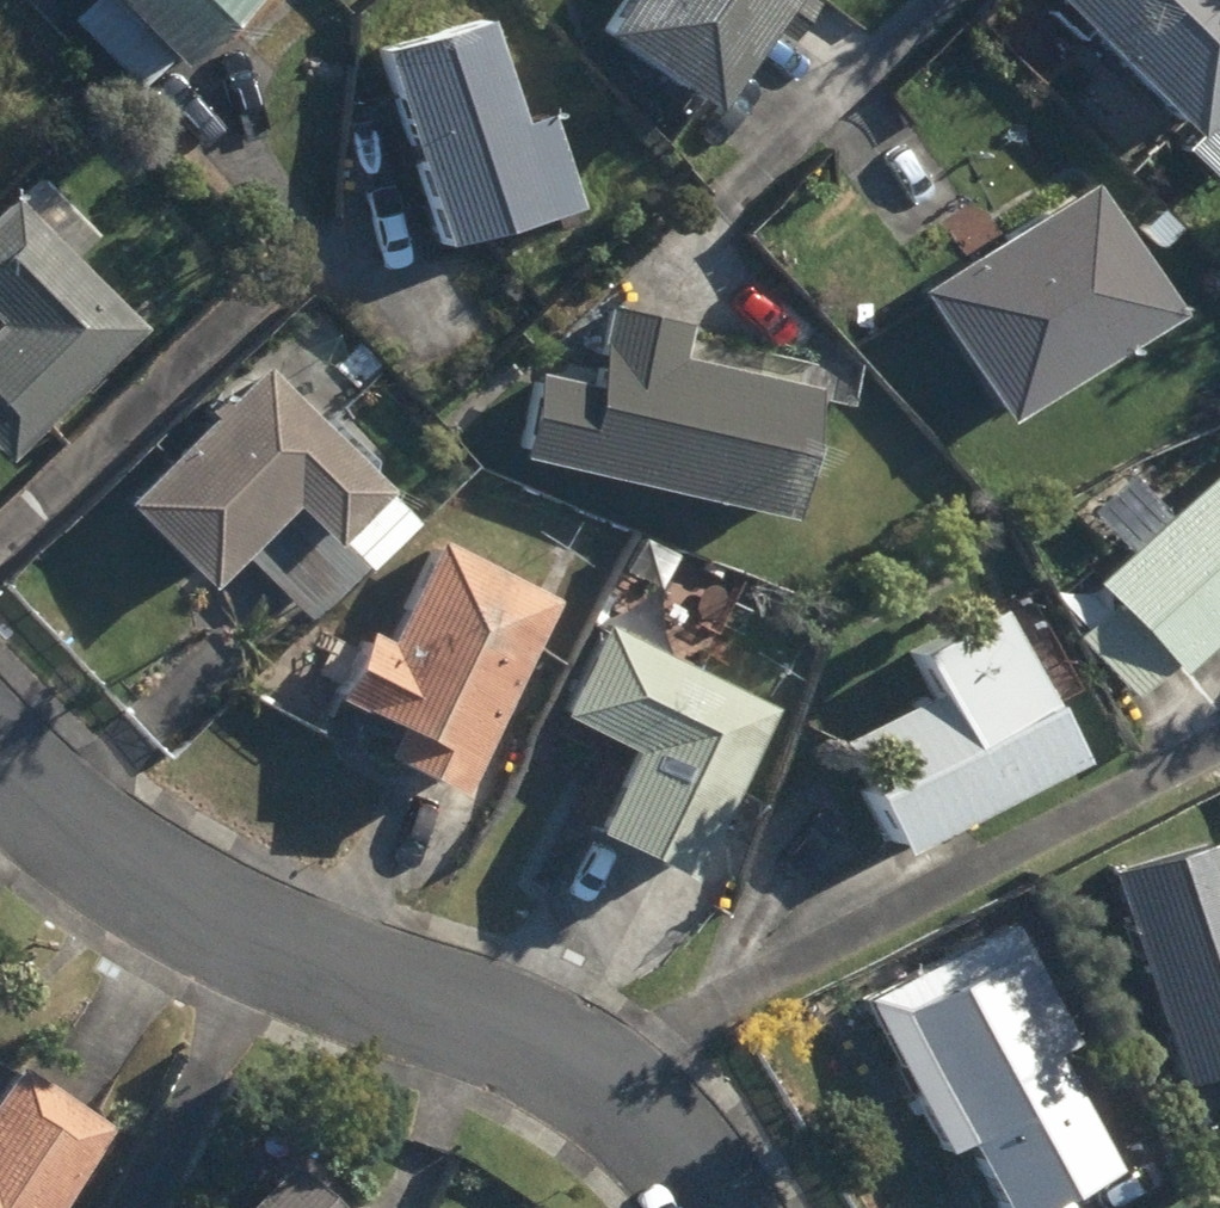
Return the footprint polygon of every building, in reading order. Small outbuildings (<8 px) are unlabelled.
[(153,96),(260,0),(109,0),(116,8),(93,28),(153,96)] [(673,113),(757,0),(605,0),(575,40),(673,113)] [(1160,142),(1219,88),(1219,6),(1215,0),(1034,0),(1160,142)] [(391,49),(443,243),(579,206),(555,112),(526,120),(499,19),(391,49)] [(899,298),(976,427),(1154,320),(1077,192),(899,298)] [(112,335),(0,213),(0,437),(112,335)] [(1128,233),(1145,255),(1168,236),(1151,214),(1128,233)] [(500,463),(757,526),(789,395),(665,365),(672,333),(595,314),(575,392),(521,379),(500,463)] [(240,570),(290,624),(346,572),(315,538),(360,498),(247,374),(211,405),(206,400),(187,417),(192,423),(99,509),(175,594),(265,512),(281,530),(240,570)] [(1115,703),(1151,672),(1156,677),(1197,642),(1206,653),(1219,642),(1219,465),(1078,589),(1099,613),(1062,644),(1115,703)] [(607,576),(645,594),(663,561),(625,543),(607,576)] [(357,763),(426,801),(534,605),(425,545),(368,648),(351,639),(313,707),(370,740),(357,763)] [(816,751),(874,861),(1055,767),(979,618),(895,660),(916,698),(816,751)] [(567,839),(655,886),(748,713),(592,629),(544,720),(613,756),(567,839)] [(1149,1090),(1219,1071),(1219,894),(1207,848),(1092,877),(1149,1090)] [(980,1207),(1021,1207),(1091,1174),(1035,1060),(1058,1048),(1002,934),(857,1004),(933,1157),(951,1149),(980,1207)] [(77,1134),(0,1081),(0,1207),(26,1207),(77,1134)] [(276,1171),(239,1207),(314,1207),(276,1171)] [(1199,1201),(1199,1207),(1219,1207),(1219,1198),(1199,1201)]
